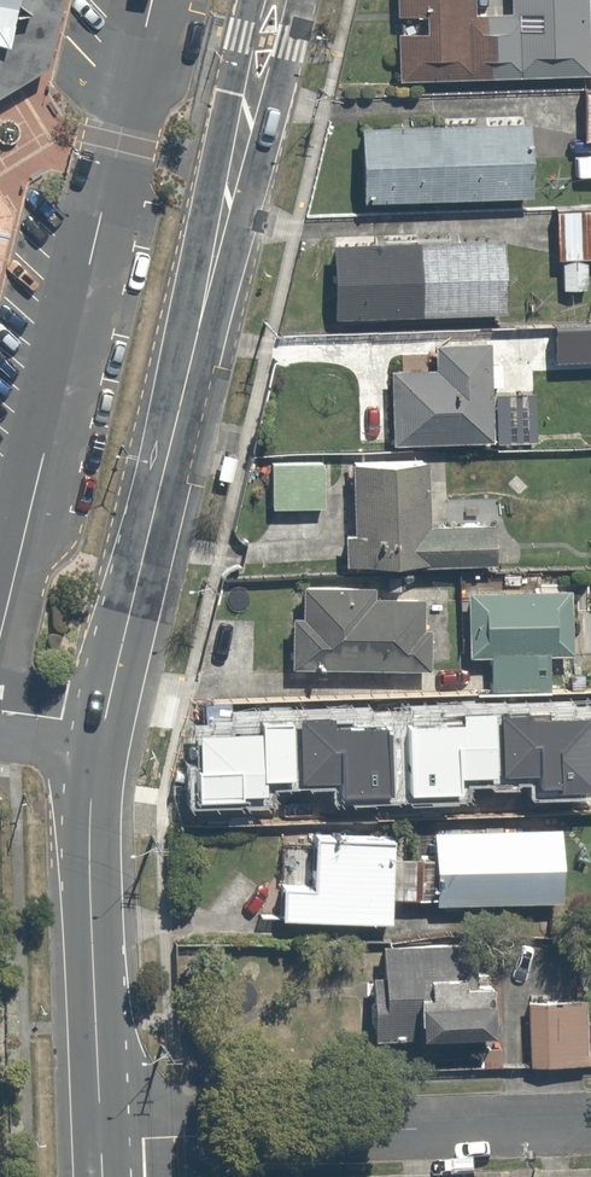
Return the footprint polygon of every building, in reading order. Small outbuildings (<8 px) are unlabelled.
[(60,0),(0,0),(0,92),(45,63),(60,0)] [(428,19),(428,35),(395,35),(396,80),(587,77),(586,0),(513,0),(514,15),(485,16),(485,0),(394,0),(395,20),(428,19)] [(582,85),(587,145),(590,145),(590,85),(582,85)] [(518,125),(360,128),(362,202),(519,200),(518,125)] [(15,215),(0,192),(0,276),(15,215)] [(554,209),(555,260),(564,260),(587,259),(590,259),(590,208),(554,209)] [(503,248),(333,249),(333,318),(504,317),(503,248)] [(587,259),(564,260),(565,292),(589,291),(587,259)] [(554,328),(555,362),(590,361),(590,328),(554,328)] [(438,372),(392,373),(394,447),(495,445),(493,346),(438,347),(438,372)] [(537,395),(497,397),(500,445),(539,443),(537,395)] [(331,463),(268,462),(267,508),(330,509),(331,463)] [(344,535),(345,568),(504,566),(504,528),(434,529),(433,464),(354,465),(354,535),(344,535)] [(292,620),(293,671),(429,669),(428,599),(375,600),(375,583),(304,584),(305,620),(292,620)] [(493,654),(493,688),(554,687),(563,687),(563,648),(578,648),(577,595),(467,597),(467,655),(493,654)] [(465,726),(409,727),(410,796),(462,795),(462,780),(498,779),(497,715),(465,716),(465,726)] [(505,717),(507,777),(543,776),(544,790),(562,789),(562,795),(590,793),(590,720),(537,722),(536,716),(505,717)] [(339,717),(301,718),(303,785),(346,784),(346,797),(394,796),(391,728),(339,730),(339,717)] [(201,734),(202,805),(245,804),(245,797),(268,797),(268,783),(296,783),(296,722),(263,722),(263,733),(201,734)] [(563,832),(437,834),(437,858),(438,901),(438,908),(565,905),(563,832)] [(284,884),(283,922),(389,926),(393,837),(316,834),(314,885),(284,884)] [(438,901),(437,858),(399,858),(399,900),(438,901)] [(460,943),(381,945),(383,976),(372,977),(376,1041),(426,1039),(426,1040),(500,1036),(499,983),(492,983),(491,969),(477,969),(478,984),(467,984),(467,974),(461,975),(460,943)] [(586,1000),(529,1002),(532,1066),(588,1064),(586,1000)]
